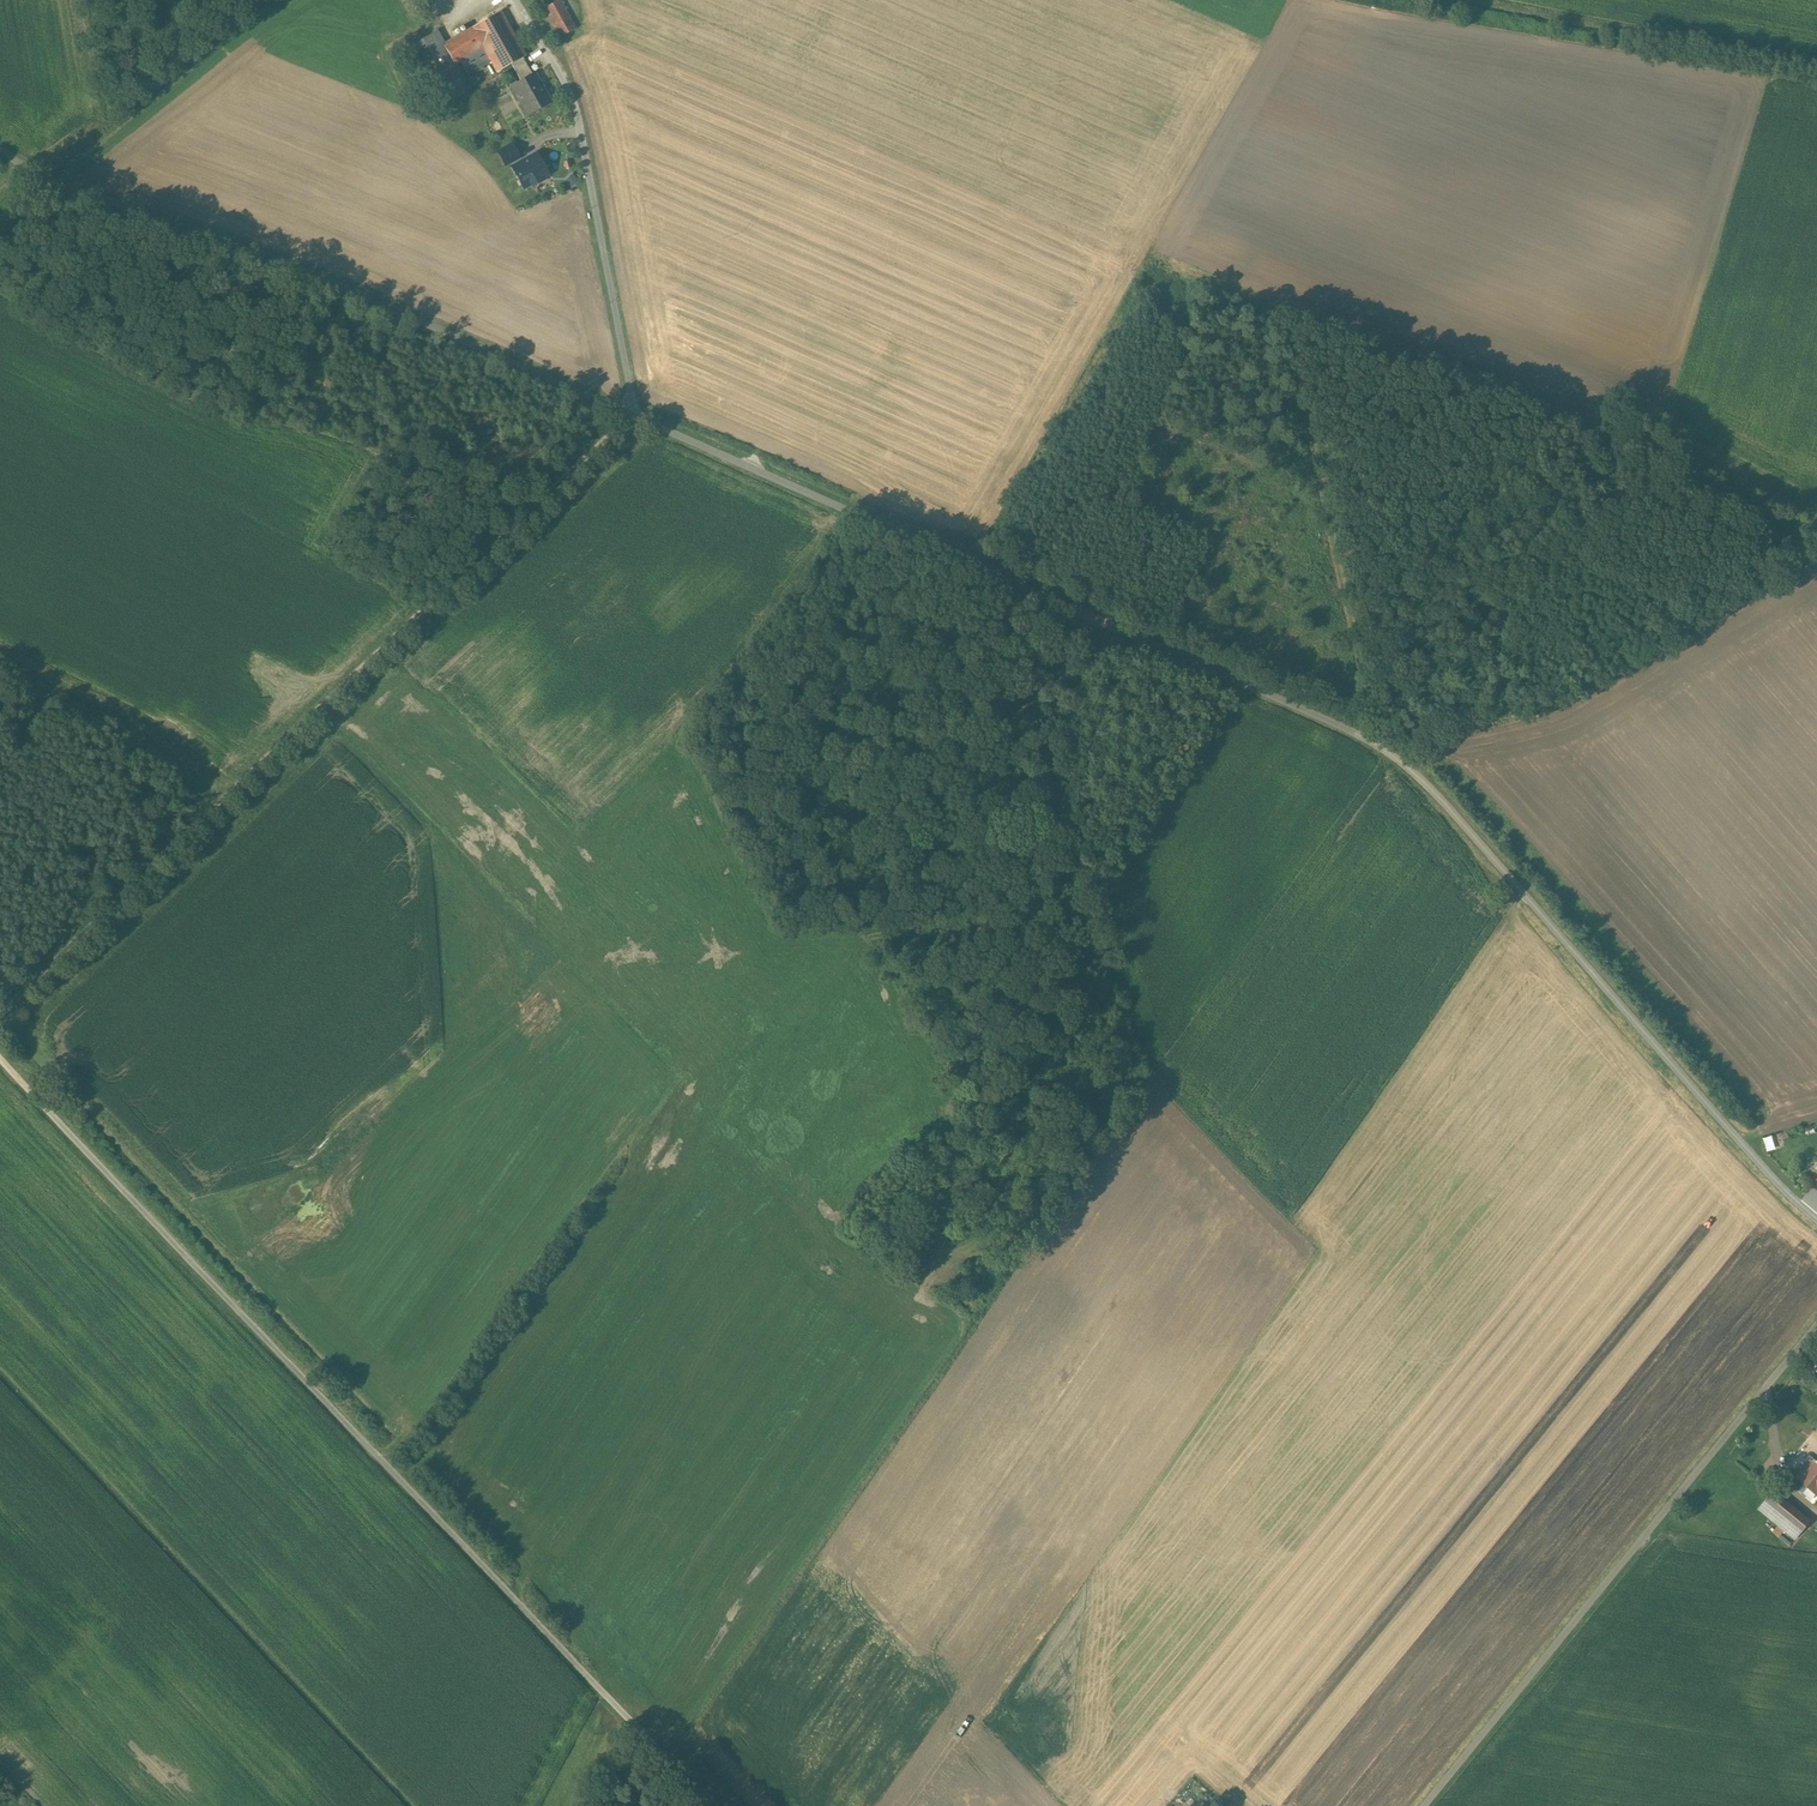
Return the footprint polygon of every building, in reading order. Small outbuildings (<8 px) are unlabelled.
[(560,0),(559,0),(543,9),(560,38),(576,29),(560,0)] [(521,82),(532,76),(523,58),(525,56),(500,12),(445,43),(438,30),(404,48),(437,106),(469,88),(464,78),(489,64),(495,74),(511,65),(521,82)] [(535,74),(532,76),(521,82),(511,87),(527,116),(550,103),(535,74)] [(511,144),(498,152),(505,166),(519,158),(511,144)] [(530,157),(512,167),(523,189),(530,185),(532,187),(541,181),(540,179),(547,175),(538,159),(533,162),(530,157)] [(1795,1478),(1816,1496),(1816,1451),(1795,1478)] [(1775,1490),(1758,1510),(1793,1540),(1810,1520),(1775,1490)]
